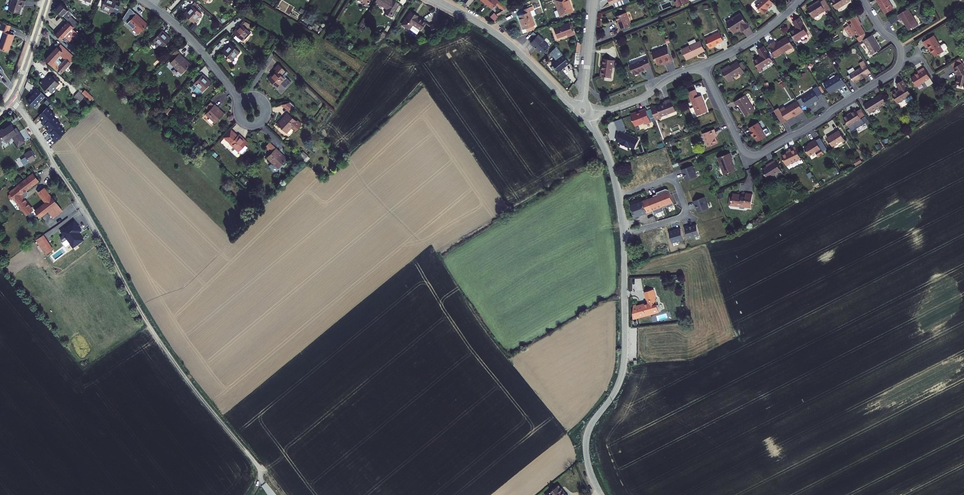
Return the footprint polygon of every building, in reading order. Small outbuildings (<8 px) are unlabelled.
[(25,1),(23,0),(12,0),(8,10),(19,13),(20,9),(22,10),(25,1)] [(117,2),(112,0),(100,0),(99,1),(103,3),(102,7),(101,9),(112,13),(117,2)] [(392,1),(391,0),(376,0),(375,1),(387,9),(384,13),(390,17),(399,3),(394,0),(393,0),(392,1)] [(492,8),(495,4),(503,10),(494,15),(492,14),(490,17),(494,21),(497,18),(496,17),(510,10),(503,4),(502,5),(496,0),(482,0),(492,8)] [(567,0),(554,0),(558,10),(554,11),(556,17),(572,11),(567,0)] [(755,5),(763,14),(767,10),(766,9),(773,3),(770,0),(761,0),(755,5)] [(812,5),(807,8),(813,18),(824,10),(826,13),(830,11),(826,6),(823,0),(820,2),(819,1),(814,4),(815,4),(813,6),(812,5)] [(850,0),(831,0),(836,9),(850,1),(850,0)] [(885,14),(887,16),(894,12),(893,9),(888,0),(876,0),(885,14)] [(68,10),(61,3),(55,8),(68,20),(68,21),(74,27),(75,26),(78,23),(70,15),(71,14),(67,10),(68,10)] [(193,23),(202,14),(192,6),(184,14),(193,23)] [(530,11),(533,10),(532,7),(523,10),(524,13),(518,16),(523,29),(535,25),(532,17),(530,11)] [(902,18),(909,31),(918,25),(908,9),(897,16),(899,20),(902,18)] [(421,30),(426,22),(410,12),(402,24),(409,29),(413,24),(421,30)] [(625,13),(615,17),(618,26),(617,26),(619,30),(630,26),(625,13)] [(740,28),(742,31),(749,27),(740,13),(726,22),(733,33),(740,28)] [(130,26),(139,34),(147,25),(139,17),(136,14),(127,23),(130,27),(130,26)] [(603,24),(609,22),(606,14),(600,16),(603,24)] [(847,21),(857,38),(865,33),(857,20),(859,19),(856,15),(847,21)] [(807,33),(802,24),(803,24),(799,17),(792,21),(796,28),(790,32),(796,41),(801,38),(800,37),(807,33)] [(74,27),(68,21),(55,34),(60,39),(64,35),(65,36),(70,40),(77,33),(72,28),(74,27)] [(250,33),(247,29),(251,25),(243,21),(241,24),(233,33),(236,35),(234,38),(239,43),(241,40),(242,42),(250,33)] [(432,32),(440,29),(438,22),(430,25),(432,32)] [(4,24),(1,23),(0,27),(0,30),(3,31),(0,41),(0,49),(8,51),(9,46),(9,45),(10,45),(13,35),(8,33),(11,26),(4,24)] [(572,26),(570,27),(569,23),(554,29),(557,38),(567,34),(569,37),(575,35),(572,26)] [(170,39),(162,31),(153,40),(162,48),(170,39)] [(714,46),(723,41),(719,33),(705,40),(709,49),(714,47),(714,46)] [(550,46),(537,35),(530,43),(543,54),(550,46)] [(863,41),(872,55),(880,50),(872,35),(863,41)] [(932,53),(935,57),(943,51),(934,36),(923,42),(926,48),(927,48),(929,47),(932,53)] [(775,44),(774,41),(768,44),(776,57),(793,47),(791,44),(787,37),(775,44)] [(688,45),(681,48),(685,58),(704,50),(700,40),(695,42),(688,45)] [(60,44),(58,47),(63,52),(66,49),(60,44)] [(231,61),(239,52),(230,44),(222,53),(231,61)] [(70,53),(66,49),(63,52),(58,47),(45,60),(60,74),(70,63),(66,58),(70,53)] [(664,62),(664,64),(672,61),(667,47),(652,53),(657,65),(664,62)] [(753,61),(760,72),(762,70),(761,69),(772,61),(769,56),(763,47),(757,50),(761,57),(753,61)] [(173,66),(182,74),(190,65),(182,57),(182,56),(179,53),(174,58),(170,63),(173,66)] [(565,67),(568,64),(562,55),(550,64),(557,72),(564,66),(565,67)] [(648,58),(630,65),(634,76),(640,74),(639,72),(645,70),(645,69),(651,67),(648,58)] [(601,69),(600,77),(611,78),(613,67),(614,68),(615,61),(604,59),(603,66),(603,69),(601,69)] [(740,75),(744,72),(738,62),(727,68),(727,67),(721,70),(728,82),(734,79),(733,78),(739,73),(740,75)] [(956,85),(963,86),(963,66),(962,63),(953,68),(958,76),(956,85)] [(285,79),(282,76),(286,72),(278,64),(274,68),(276,70),(268,79),(277,88),(285,79)] [(866,65),(850,75),(854,82),(860,79),(861,80),(867,76),(866,75),(871,72),(866,65)] [(919,73),(911,78),(916,87),(925,82),(930,78),(924,68),(917,71),(919,73)] [(839,74),(823,83),(829,92),(840,85),(841,87),(846,84),(839,74)] [(43,79),(39,83),(47,91),(46,93),(49,96),(52,93),(53,94),(57,89),(56,87),(59,83),(56,81),(58,79),(54,75),(52,77),(50,75),(47,78),(48,79),(45,82),(43,79)] [(202,75),(191,86),(193,88),(193,90),(198,94),(199,94),(210,83),(202,75)] [(934,85),(930,78),(925,82),(928,87),(930,88),(934,85)] [(896,90),(891,93),(897,103),(903,100),(904,103),(906,103),(913,99),(911,95),(902,81),(896,84),(900,90),(897,92),(896,90)] [(799,105),(803,111),(808,108),(814,105),(813,103),(819,99),(819,98),(823,96),(817,86),(813,89),(814,91),(802,99),(804,102),(799,105)] [(34,107),(45,96),(37,88),(34,91),(35,92),(27,101),(34,107)] [(694,107),(697,116),(707,112),(701,95),(698,97),(695,90),(688,92),(694,107)] [(80,101),(85,97),(79,91),(74,96),(80,101)] [(869,102),(864,105),(870,114),(887,103),(881,94),(870,101),(870,102),(869,102)] [(738,105),(746,116),(755,111),(745,95),(734,102),(736,106),(738,105)] [(665,103),(657,106),(657,105),(651,107),(655,120),(661,117),(661,116),(676,111),(671,99),(664,101),(665,103)] [(288,101),(283,106),(289,113),(295,108),(288,101)] [(785,108),(780,110),(778,107),(774,110),(782,124),(786,121),(786,120),(795,115),(796,115),(803,111),(799,105),(798,102),(786,109),(785,108)] [(218,109),(219,108),(215,104),(214,105),(210,110),(205,114),(208,117),(209,117),(215,123),(224,114),(218,109)] [(47,108),(40,115),(44,120),(42,122),(44,125),(45,124),(53,116),(55,114),(47,108)] [(861,119),(860,117),(864,115),(860,108),(856,111),(855,109),(849,113),(843,118),(850,130),(860,124),(858,121),(861,119)] [(636,112),(630,114),(635,125),(645,122),(646,124),(651,122),(646,109),(639,111),(636,113),(636,112)] [(295,131),(301,125),(288,113),(277,124),(286,133),(291,127),(295,131)] [(60,123),(53,116),(45,124),(50,128),(47,131),(50,133),(51,132),(58,125),(60,123)] [(622,119),(614,122),(617,130),(619,131),(620,132),(619,134),(616,141),(620,143),(620,144),(630,148),(630,147),(635,149),(639,140),(625,133),(626,131),(622,119)] [(20,130),(17,126),(16,127),(12,121),(5,125),(7,127),(5,128),(4,127),(0,130),(0,131),(0,141),(1,143),(6,139),(5,138),(9,136),(10,137),(14,134),(20,130)] [(753,135),(757,142),(766,136),(763,131),(758,123),(749,128),(751,131),(750,132),(752,136),(753,135)] [(65,132),(58,125),(51,132),(55,136),(53,139),(56,142),(65,132)] [(231,129),(223,137),(230,144),(238,136),(231,129)] [(26,140),(20,130),(14,134),(19,144),(26,140)] [(702,134),(707,147),(717,143),(714,134),(715,134),(714,130),(702,134)] [(831,135),(826,138),(832,147),(838,144),(838,145),(845,141),(838,130),(834,133),(835,133),(832,135),(831,135)] [(245,145),(247,143),(238,135),(238,136),(230,144),(238,152),(239,151),(242,154),(247,148),(245,145)] [(824,154),(822,151),(826,149),(820,138),(815,141),(815,140),(810,143),(809,145),(804,148),(809,156),(815,152),(816,153),(818,157),(824,154)] [(271,153),(276,148),(269,142),(265,147),(271,153)] [(781,155),(786,166),(801,158),(795,146),(789,149),(789,150),(789,151),(787,153),(781,155)] [(278,168),(287,159),(278,151),(279,150),(276,147),(276,148),(271,153),(267,157),(278,168)] [(30,150),(24,154),(29,163),(35,159),(30,150)] [(732,161),(730,153),(718,158),(722,168),(723,168),(726,174),(735,171),(733,165),(731,162),(732,162),(732,161)] [(766,179),(767,178),(767,179),(781,171),(774,160),(768,164),(768,165),(761,169),(764,174),(763,174),(766,179)] [(692,166),(681,170),(683,174),(684,173),(685,176),(686,181),(697,177),(692,166)] [(33,185),(39,181),(33,173),(18,185),(18,186),(12,190),(13,191),(11,192),(11,194),(12,196),(13,197),(16,195),(22,205),(20,206),(20,208),(21,209),(22,209),(24,208),(27,214),(33,210),(25,198),(28,195),(28,192),(27,190),(33,185)] [(53,198),(52,198),(44,188),(38,192),(46,203),(35,211),(40,216),(48,210),(56,204),(57,203),(53,198)] [(654,198),(648,200),(652,210),(654,214),(664,211),(663,208),(666,207),(667,208),(674,205),(668,190),(666,189),(656,193),(657,194),(653,196),(654,198)] [(743,207),(747,207),(747,206),(750,206),(752,194),(741,193),(741,195),(740,196),(738,195),(738,194),(732,193),(731,197),(729,197),(728,204),(739,206),(739,208),(743,209),(743,207)] [(704,197),(693,201),(695,206),(696,205),(697,207),(696,208),(698,212),(709,209),(704,197)] [(632,206),(635,216),(652,210),(648,200),(632,206)] [(53,218),(62,211),(56,204),(48,210),(53,218)] [(70,224),(57,233),(69,250),(79,243),(75,237),(75,238),(74,236),(77,234),(70,224)] [(688,226),(685,227),(688,239),(699,235),(696,225),(688,227),(688,226)] [(677,230),(669,232),(672,243),(684,240),(680,228),(677,229),(677,230)] [(43,234),(37,238),(47,252),(52,249),(52,248),(54,247),(44,233),(43,234)] [(655,299),(653,290),(652,290),(645,292),(647,300),(648,300),(653,299),(655,299)] [(633,318),(659,311),(657,305),(655,305),(653,299),(648,300),(649,304),(637,307),(637,305),(633,306),(633,318)] [(548,494),(567,494),(559,485),(548,494)]
